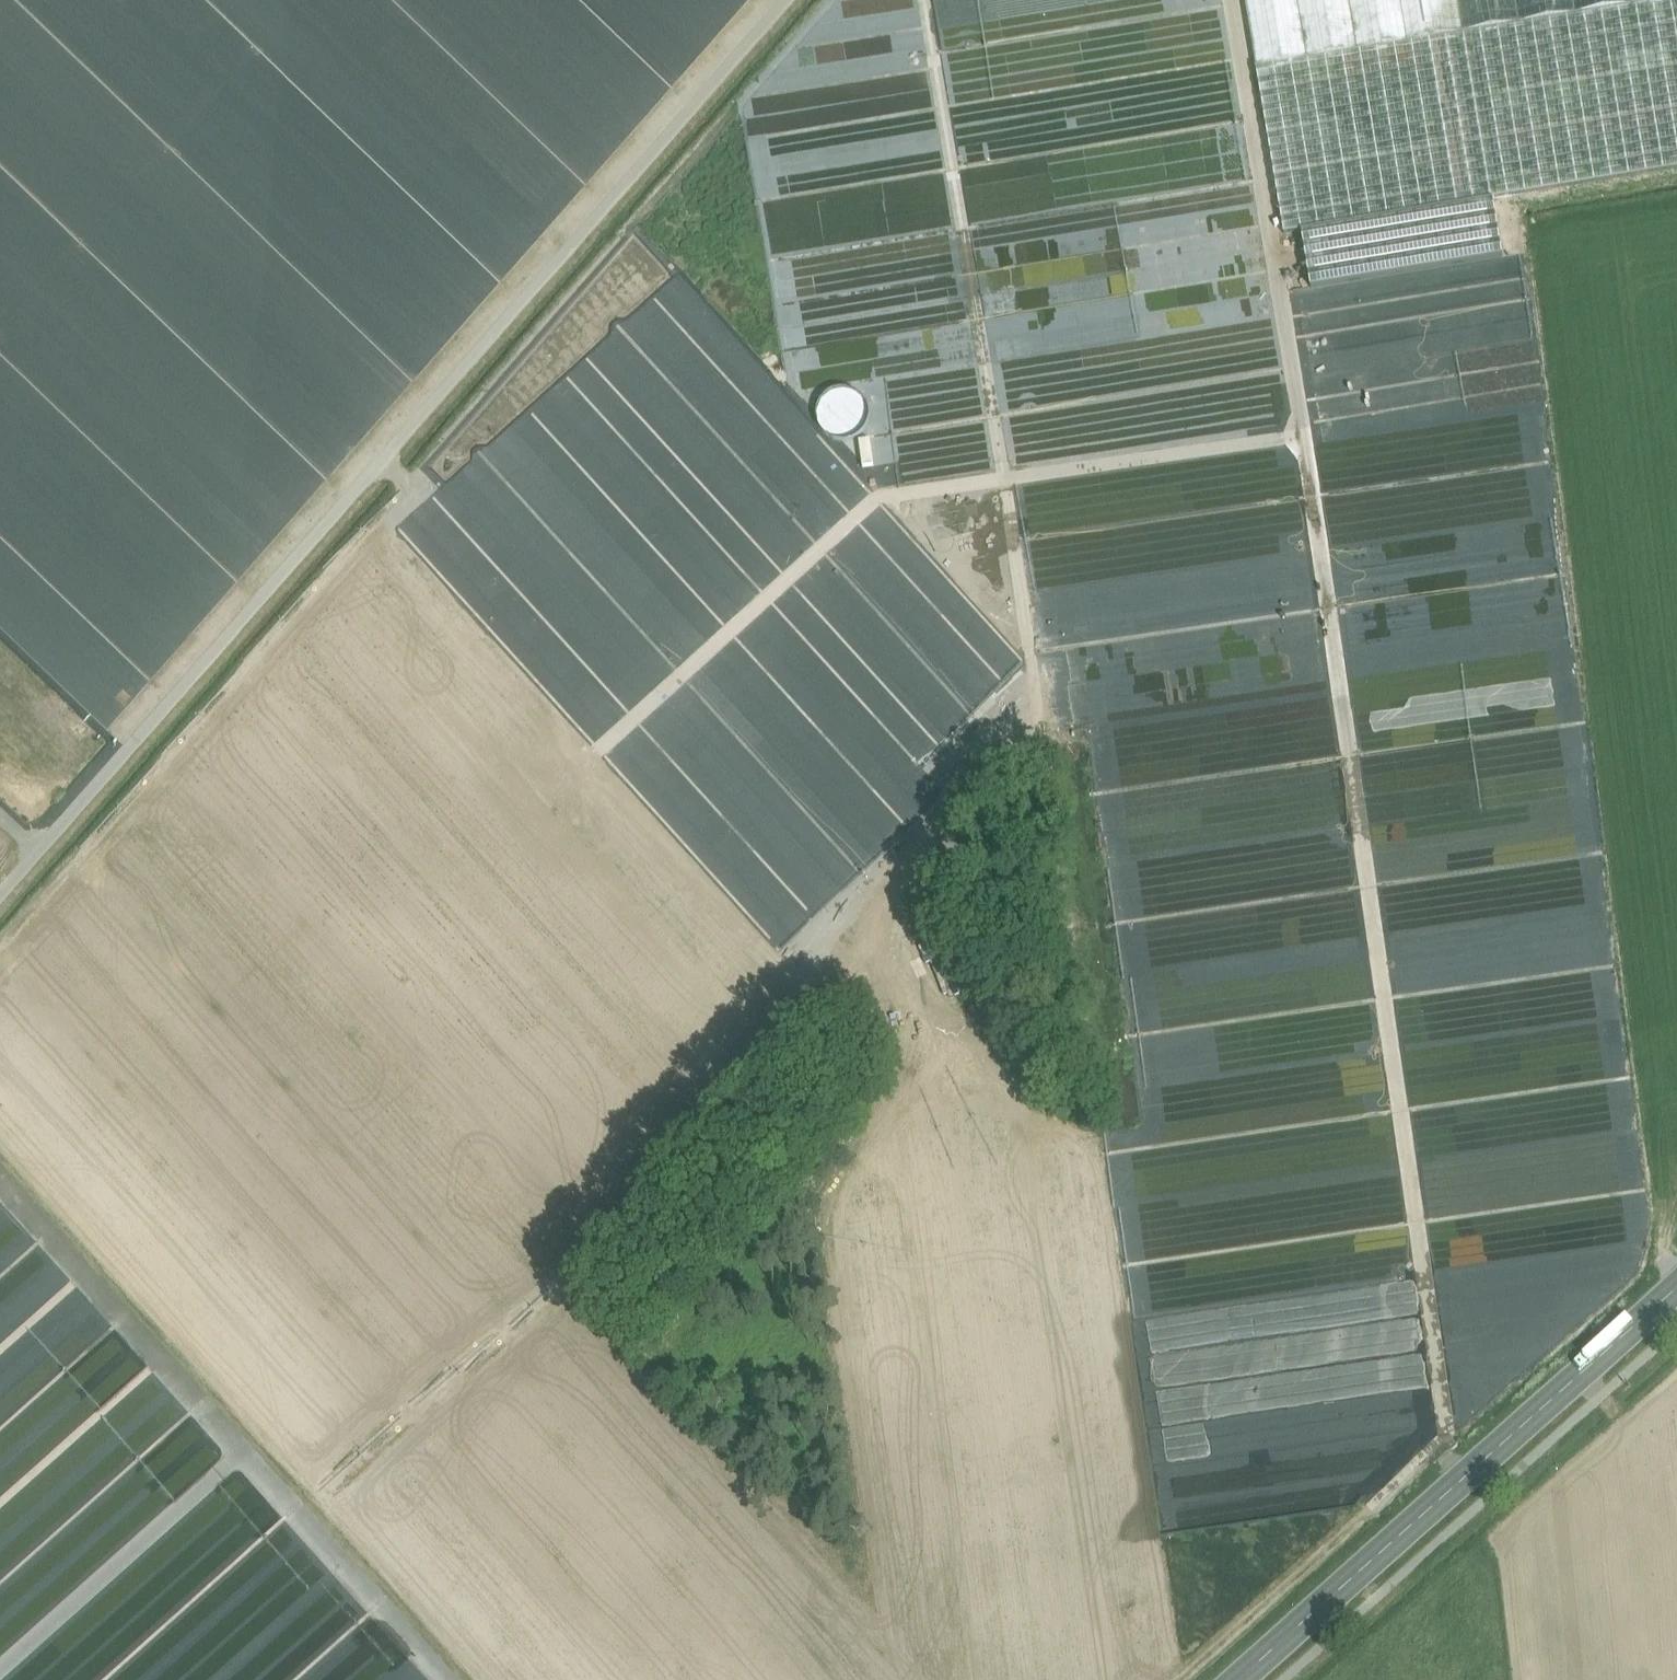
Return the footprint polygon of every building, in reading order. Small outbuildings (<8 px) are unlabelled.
[(1257,68),(1662,0),(1245,0),(1257,68)] [(1257,68),(1284,234),(1301,232),(1493,200),(1676,169),(1676,0),(1662,0),(1257,68)] [(1493,200),(1301,232),(1311,289),(1503,257),(1493,200)]
